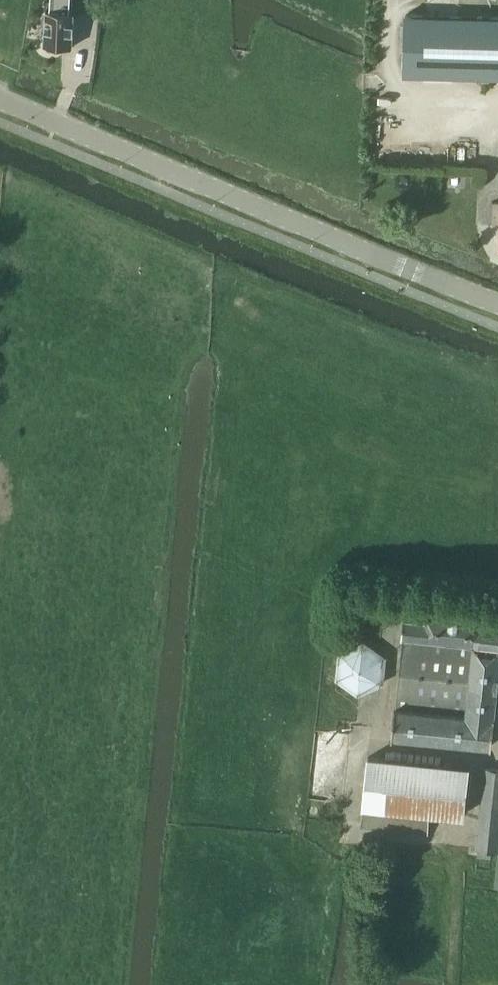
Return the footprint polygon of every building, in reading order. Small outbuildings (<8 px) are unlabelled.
[(46,45),(48,49),(56,49),(58,46),(72,47),(75,11),(70,11),(71,0),(53,0),(52,10),(47,9),(46,13),(43,19),(42,26),(45,32),(44,45),(46,45)] [(459,16),(454,15),(445,15),(441,15),(406,14),(404,74),(497,77),(497,17),(459,16)] [(402,635),(395,707),(394,707),(391,735),(492,746),(492,742),(491,742),(494,721),(494,718),(497,672),(497,626),(483,625),(484,615),(425,609),(424,619),(403,617),(401,635),(402,635)] [(362,826),(428,833),(430,813),(464,816),(469,768),(369,758),(362,826)] [(497,852),(497,771),(485,769),(477,850),(497,852)]
